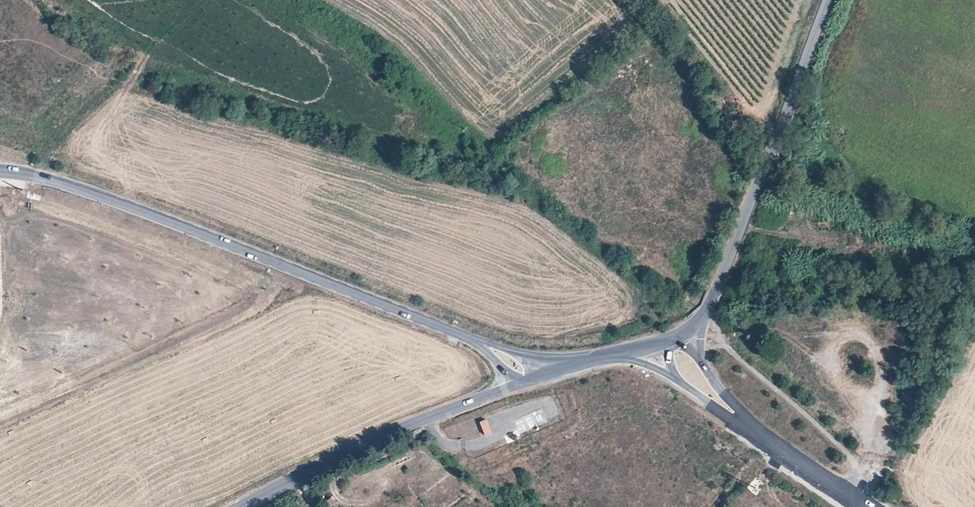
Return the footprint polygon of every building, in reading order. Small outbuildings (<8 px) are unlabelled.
[(487,420),(480,423),(486,436),(493,434),(487,420)] [(324,503),(328,506),(336,506),(338,505),(331,497),(324,503)]
